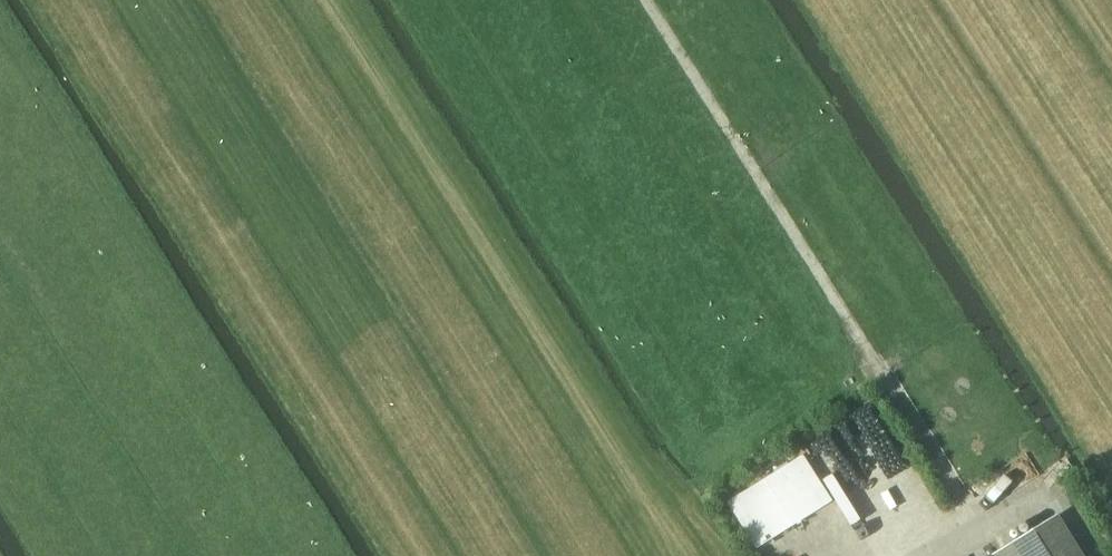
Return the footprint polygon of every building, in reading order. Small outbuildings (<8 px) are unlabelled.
[(1057,514),(992,554),(993,555),(1083,555),(1057,514)]
